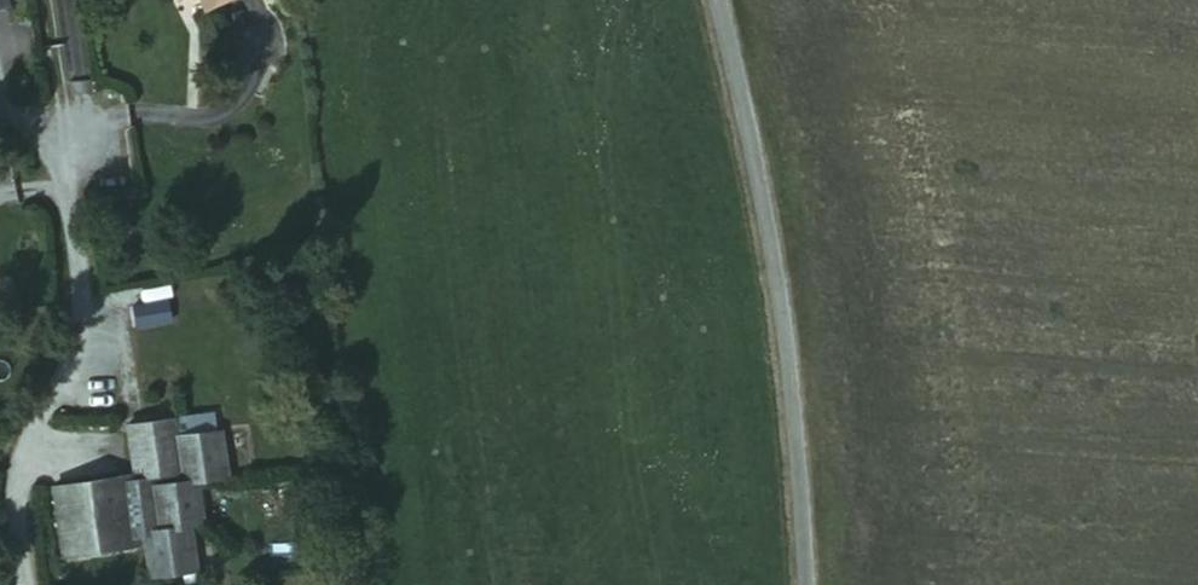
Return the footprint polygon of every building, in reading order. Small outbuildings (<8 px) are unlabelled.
[(194,9),(214,0),(190,0),(194,9)] [(214,438),(166,444),(165,436),(119,443),(123,484),(47,497),(55,557),(133,544),(138,584),(146,584),(183,577),(178,532),(192,531),(189,487),(217,482),(214,438)]
